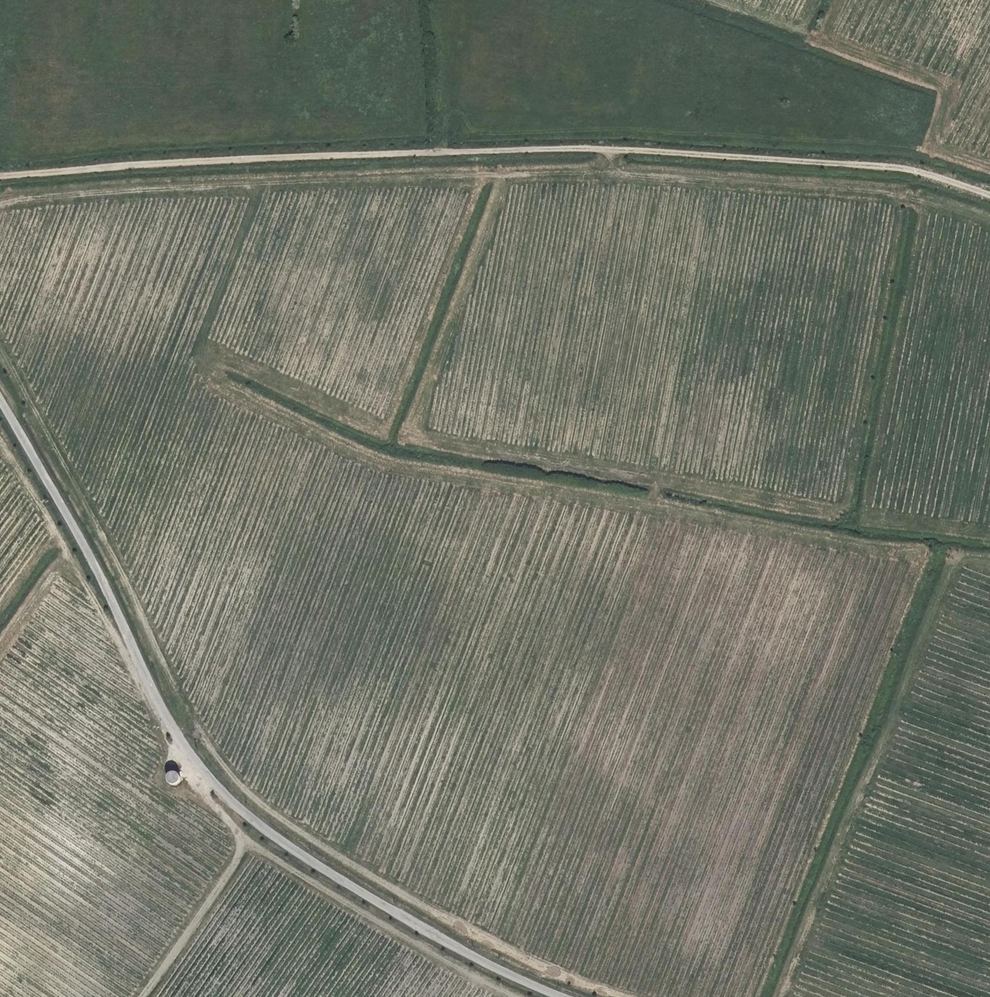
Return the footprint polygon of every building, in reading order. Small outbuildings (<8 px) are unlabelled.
[(185,775),(186,769),(185,763),(179,759),(173,760),(168,764),(167,772),(171,777),(179,778),(185,775)]
